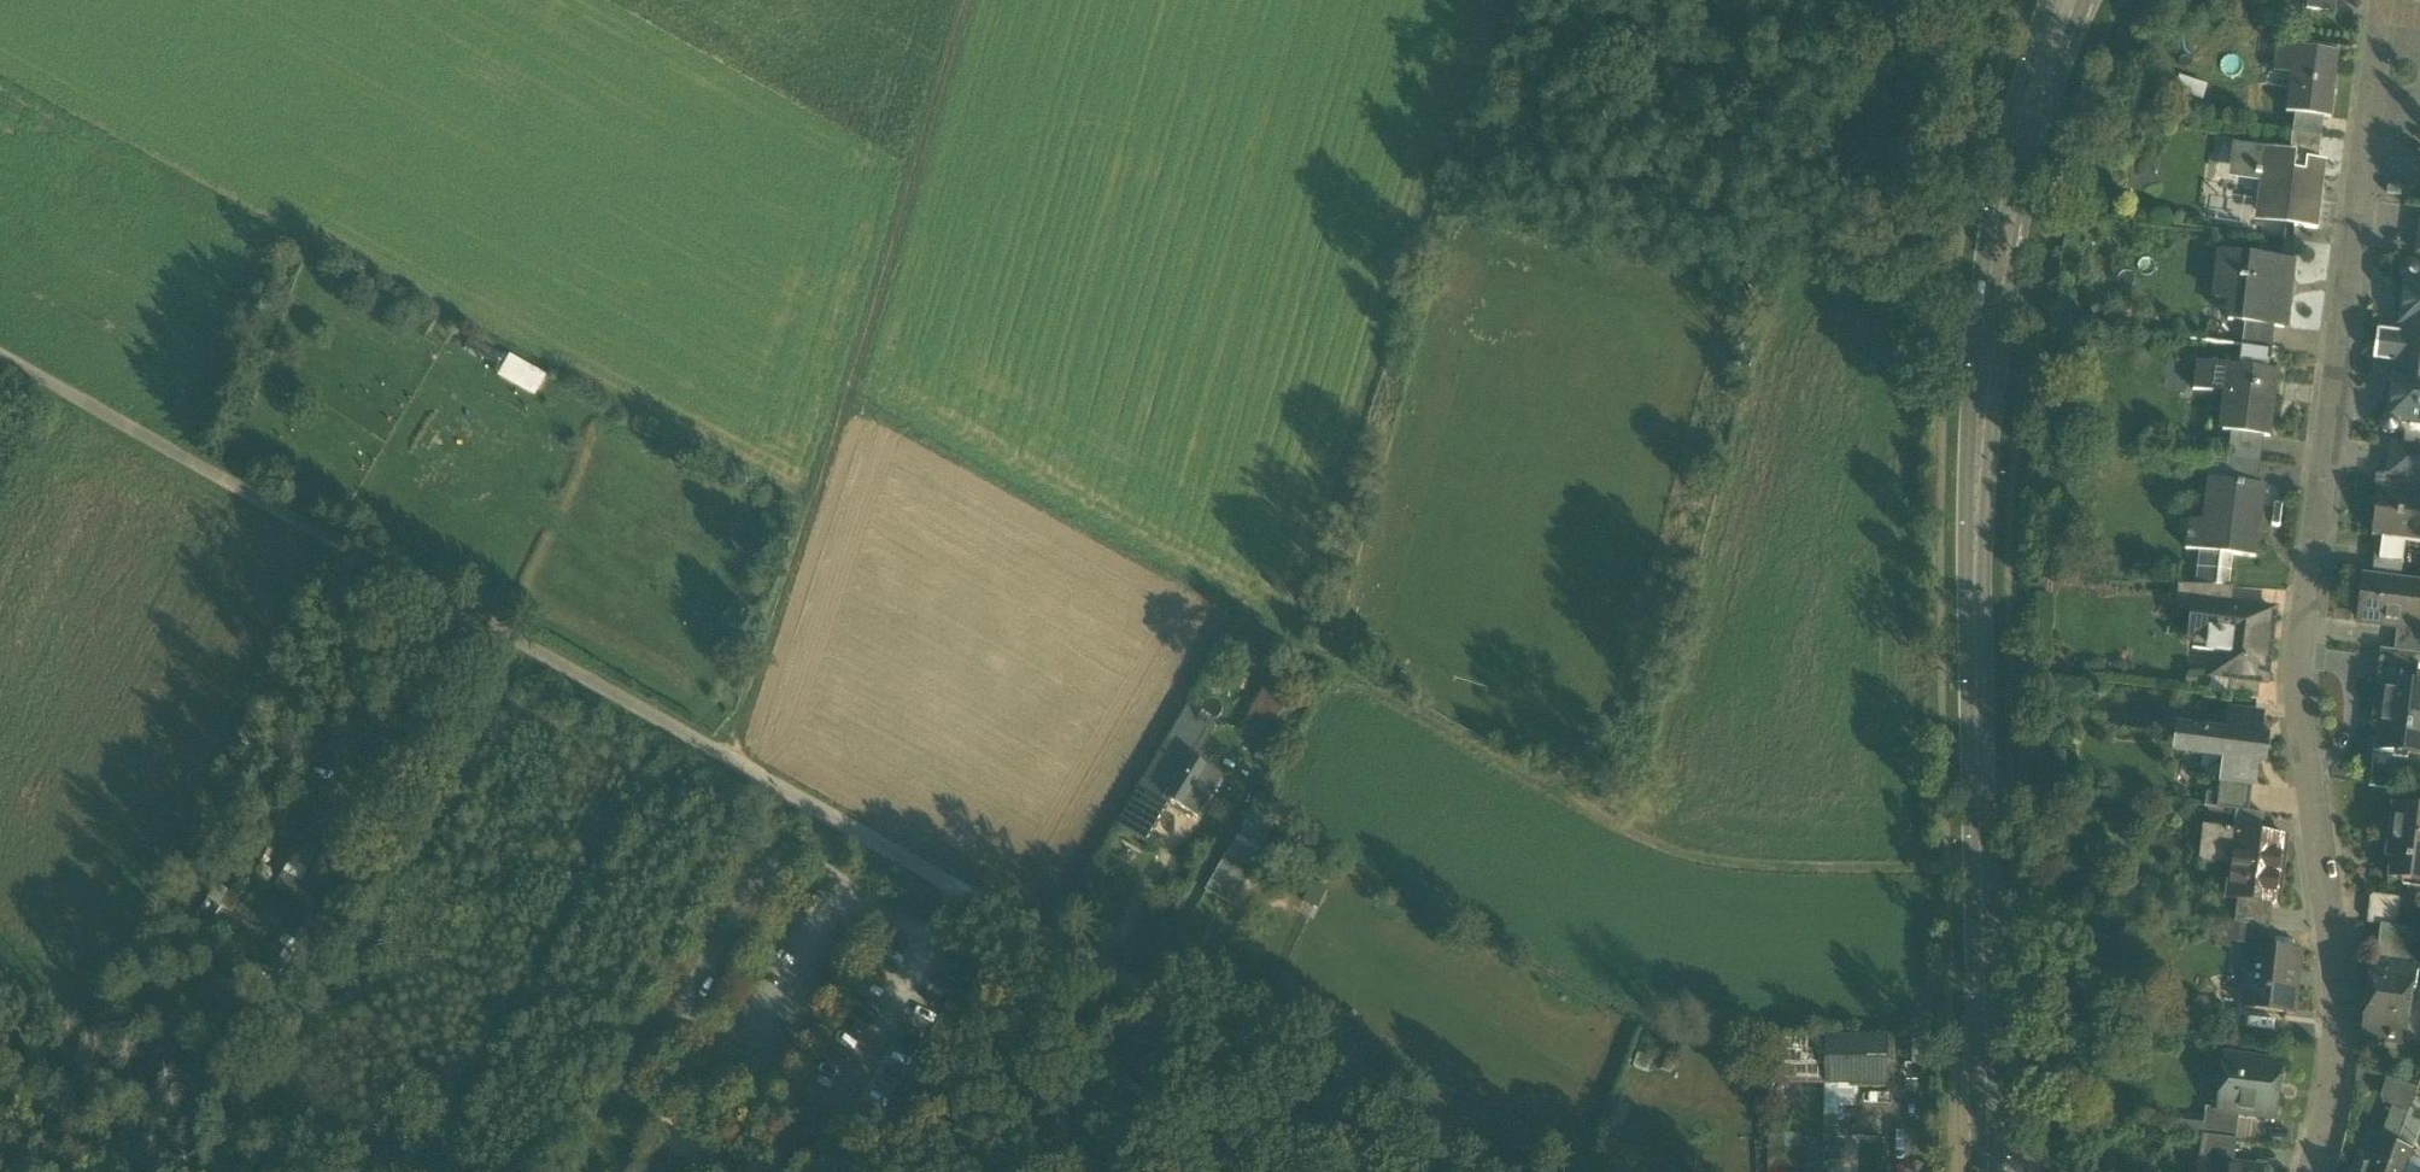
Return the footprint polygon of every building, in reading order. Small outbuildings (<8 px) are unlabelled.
[(2305,12),(2334,15),(2336,0),(2307,0),(2305,12)] [(2338,53),(2292,48),(2284,114),(2322,119),(2329,120),(2338,53)] [(2322,119),(2294,116),(2291,134),(2320,137),(2322,119)] [(2320,137),(2291,134),(2288,154),(2297,156),(2296,161),(2316,163),(2320,137)] [(2288,154),(2241,148),(2237,172),(2249,173),(2248,181),(2267,184),(2262,218),(2295,223),(2295,228),(2316,231),(2323,183),(2313,182),(2316,163),(2296,161),(2297,156),(2288,154)] [(2291,262),(2222,254),(2216,300),(2244,304),(2241,325),(2245,325),(2274,329),(2283,330),(2291,262)] [(2404,283),(2399,325),(2403,325),(2401,335),(2398,335),(2394,363),(2398,364),(2397,373),(2393,373),(2388,415),(2384,417),(2381,420),(2379,424),(2380,428),(2381,432),(2384,435),(2388,436),(2393,436),(2396,434),(2399,431),(2401,427),(2400,422),(2403,423),(2419,425),(2419,279),(2419,275),(2419,270),(2418,267),(2414,264),(2410,263),(2406,263),(2402,265),(2400,268),(2399,272),(2399,277),(2401,280),(2404,283)] [(2274,329),(2245,325),(2242,348),(2271,352),(2274,329)] [(2271,352),(2242,348),(2239,367),(2269,371),(2272,352),(2271,352)] [(548,375),(510,354),(498,376),(536,396),(548,375)] [(2239,367),(2197,362),(2193,391),(2227,396),(2222,433),(2230,434),(2259,438),(2270,439),(2278,372),(2239,367)] [(2403,423),(2400,446),(2419,448),(2419,425),(2403,423)] [(2259,438),(2230,434),(2227,457),(2257,461),(2259,438)] [(2392,445),(2387,477),(2419,481),(2419,448),(2400,446),(2392,445)] [(2257,461),(2227,457),(2224,482),(2253,486),(2257,461)] [(2224,482),(2209,481),(2203,524),(2189,522),(2186,551),(2255,560),(2264,488),(2224,482)] [(2377,490),(2371,537),(2376,538),(2405,541),(2419,543),(2419,495),(2377,490)] [(2405,541),(2376,538),(2373,562),(2402,566),(2405,541)] [(2402,566),(2373,562),(2372,576),(2400,580),(2402,566)] [(2367,576),(2361,624),(2398,629),(2418,631),(2419,630),(2419,619),(2419,582),(2400,580),(2372,576),(2367,576)] [(2232,589),(2178,586),(2177,612),(2190,613),(2191,607),(2219,611),(2219,606),(2230,607),(2232,589)] [(2219,611),(2191,607),(2190,613),(2187,636),(2215,640),(2210,678),(2229,681),(2259,684),(2264,685),(2273,613),(2230,607),(2219,606),(2219,611)] [(2398,629),(2395,652),(2419,656),(2419,630),(2418,631),(2398,629)] [(2189,650),(2186,669),(2204,671),(2206,653),(2189,650)] [(2395,652),(2391,683),(2419,687),(2419,656),(2395,652)] [(1268,680),(1239,723),(1260,737),(1289,694),(1268,680)] [(2259,684),(2229,681),(2227,698),(2257,702),(2259,684)] [(2383,682),(2374,753),(2419,759),(2419,687),(2391,683),(2383,682)] [(1214,727),(1187,710),(1167,744),(1179,752),(1180,750),(1194,759),(1214,727)] [(2229,714),(2208,712),(2205,733),(2195,731),(2195,732),(2189,732),(2186,753),(2192,754),(2192,755),(2203,756),(2200,777),(2221,779),(2220,781),(2251,785),(2254,785),(2256,763),(2259,763),(2261,740),(2259,740),(2262,717),(2229,713),(2229,714)] [(1194,759),(1180,750),(1179,752),(1167,744),(1119,825),(1145,841),(1169,800),(1198,817),(1222,777),(1194,759)] [(2251,785),(2220,781),(2219,795),(2217,810),(2248,813),(2251,785)] [(2219,795),(2206,794),(2204,808),(2217,810),(2219,795)] [(2390,804),(2388,821),(2391,821),(2389,835),(2389,836),(2391,839),(2394,842),(2393,850),(2389,849),(2386,850),(2384,853),(2383,858),(2384,860),(2385,861),(2387,862),(2385,882),(2401,884),(2402,875),(2419,877),(2419,808),(2390,804)] [(2286,840),(2206,830),(2202,860),(2205,860),(2206,858),(2233,861),(2228,894),(2248,896),(2247,901),(2244,901),(2244,903),(2273,907),(2278,908),(2286,840)] [(1227,855),(1206,892),(1231,906),(1254,862),(1232,849),(1228,856),(1227,855)] [(274,887),(295,896),(311,860),(291,851),(274,887)] [(2395,898),(2376,896),(2373,897),(2370,900),(2369,901),(2367,917),(2368,919),(2369,921),(2370,923),(2372,924),(2380,926),(2392,927),(2395,926),(2396,924),(2398,923),(2398,921),(2400,906),(2400,904),(2399,902),(2397,900),(2395,898)] [(2273,907),(2244,903),(2241,926),(2269,929),(2271,929),(2273,907)] [(2269,929),(2241,926),(2238,946),(2250,947),(2267,949),(2269,929)] [(2380,926),(2375,965),(2417,970),(2417,973),(2419,973),(2419,961),(2408,959),(2412,930),(2392,927),(2380,926)] [(2267,949),(2250,947),(2243,1011),(2292,1017),(2300,953),(2267,949)] [(2375,965),(2372,965),(2363,1035),(2389,1039),(2388,1041),(2393,1042),(2393,1039),(2401,1040),(2408,991),(2414,992),(2417,973),(2417,970),(2375,965)] [(1887,1038),(1830,1037),(1830,1088),(1835,1088),(1835,1082),(1853,1082),(1887,1082),(1887,1038)] [(2282,1063),(2224,1056),(2216,1113),(2216,1114),(2237,1117),(2274,1121),(2282,1063)] [(1853,1082),(1835,1082),(1835,1088),(1830,1088),(1830,1103),(1826,1103),(1826,1120),(1852,1121),(1853,1082)] [(2408,1113),(2391,1107),(2380,1139),(2396,1145),(2408,1113)] [(2237,1117),(2216,1114),(2216,1113),(2214,1113),(2212,1110),(2204,1109),(2201,1135),(2234,1140),(2237,1117)] [(2234,1140),(2201,1135),(2197,1164),(2208,1165),(2209,1161),(2232,1164),(2235,1140),(2234,1140)] [(2380,1139),(2368,1171),(2386,1171),(2396,1145),(2380,1139)] [(2386,1171),(2402,1171),(2410,1150),(2396,1145),(2386,1171)] [(2209,1161),(2208,1165),(2208,1171),(2263,1171),(2263,1168),(2232,1164),(2209,1161)]
